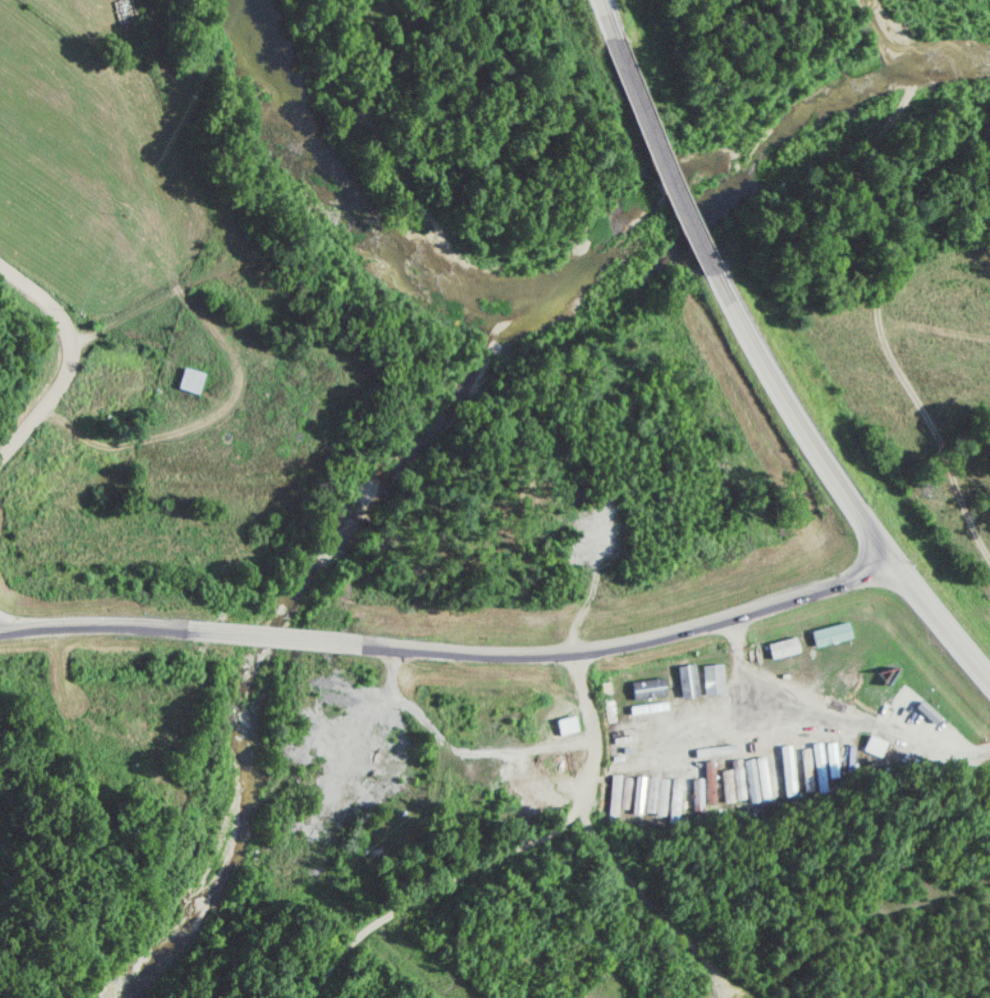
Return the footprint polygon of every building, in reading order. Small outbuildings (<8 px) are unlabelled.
[(183,366),(176,386),(196,392),(203,372),(183,366)] [(572,714),(553,718),(557,734),(576,730),(572,714)] [(868,734),(863,748),(881,755),(887,740),(868,734)]
